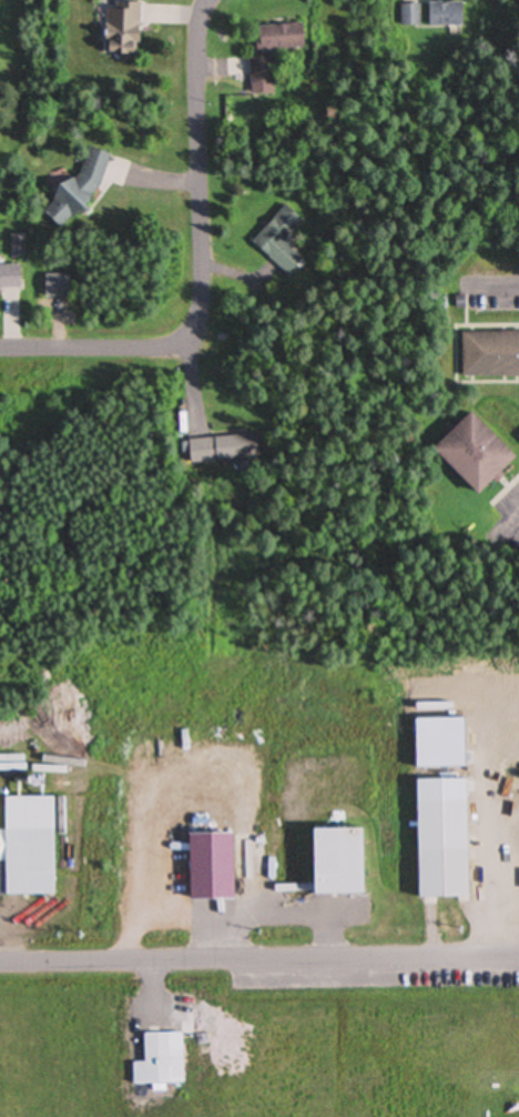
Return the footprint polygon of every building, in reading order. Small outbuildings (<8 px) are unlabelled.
[(138,2),(103,2),(102,55),(137,55),(138,2)] [(462,3),(427,3),(427,26),(462,26),(462,3)] [(400,4),(400,26),(419,26),(419,4),(400,4)] [(302,25),(257,27),(258,52),(303,49),(302,25)] [(273,95),(273,58),(249,58),(249,95),(273,95)] [(288,275),(302,259),(284,243),(303,221),(285,205),(251,243),(288,275)] [(19,293),(18,265),(0,265),(0,294),(19,293)] [(460,333),(461,378),(518,377),(518,333),(460,333)] [(429,450),(473,496),(512,460),(468,413),(429,450)] [(255,436),(212,439),(214,462),(257,460),(255,436)] [(203,441),(189,441),(189,459),(203,459),(203,441)] [(58,897),(58,799),(0,799),(0,898),(58,897)] [(413,802),(414,900),(464,899),(464,801),(413,802)] [(364,831),(307,831),(307,897),(364,897),(364,831)] [(230,835),(185,835),(185,901),(230,901),(230,835)] [(181,1084),(181,1034),(142,1034),(142,1063),(131,1063),(131,1084),(181,1084)]
